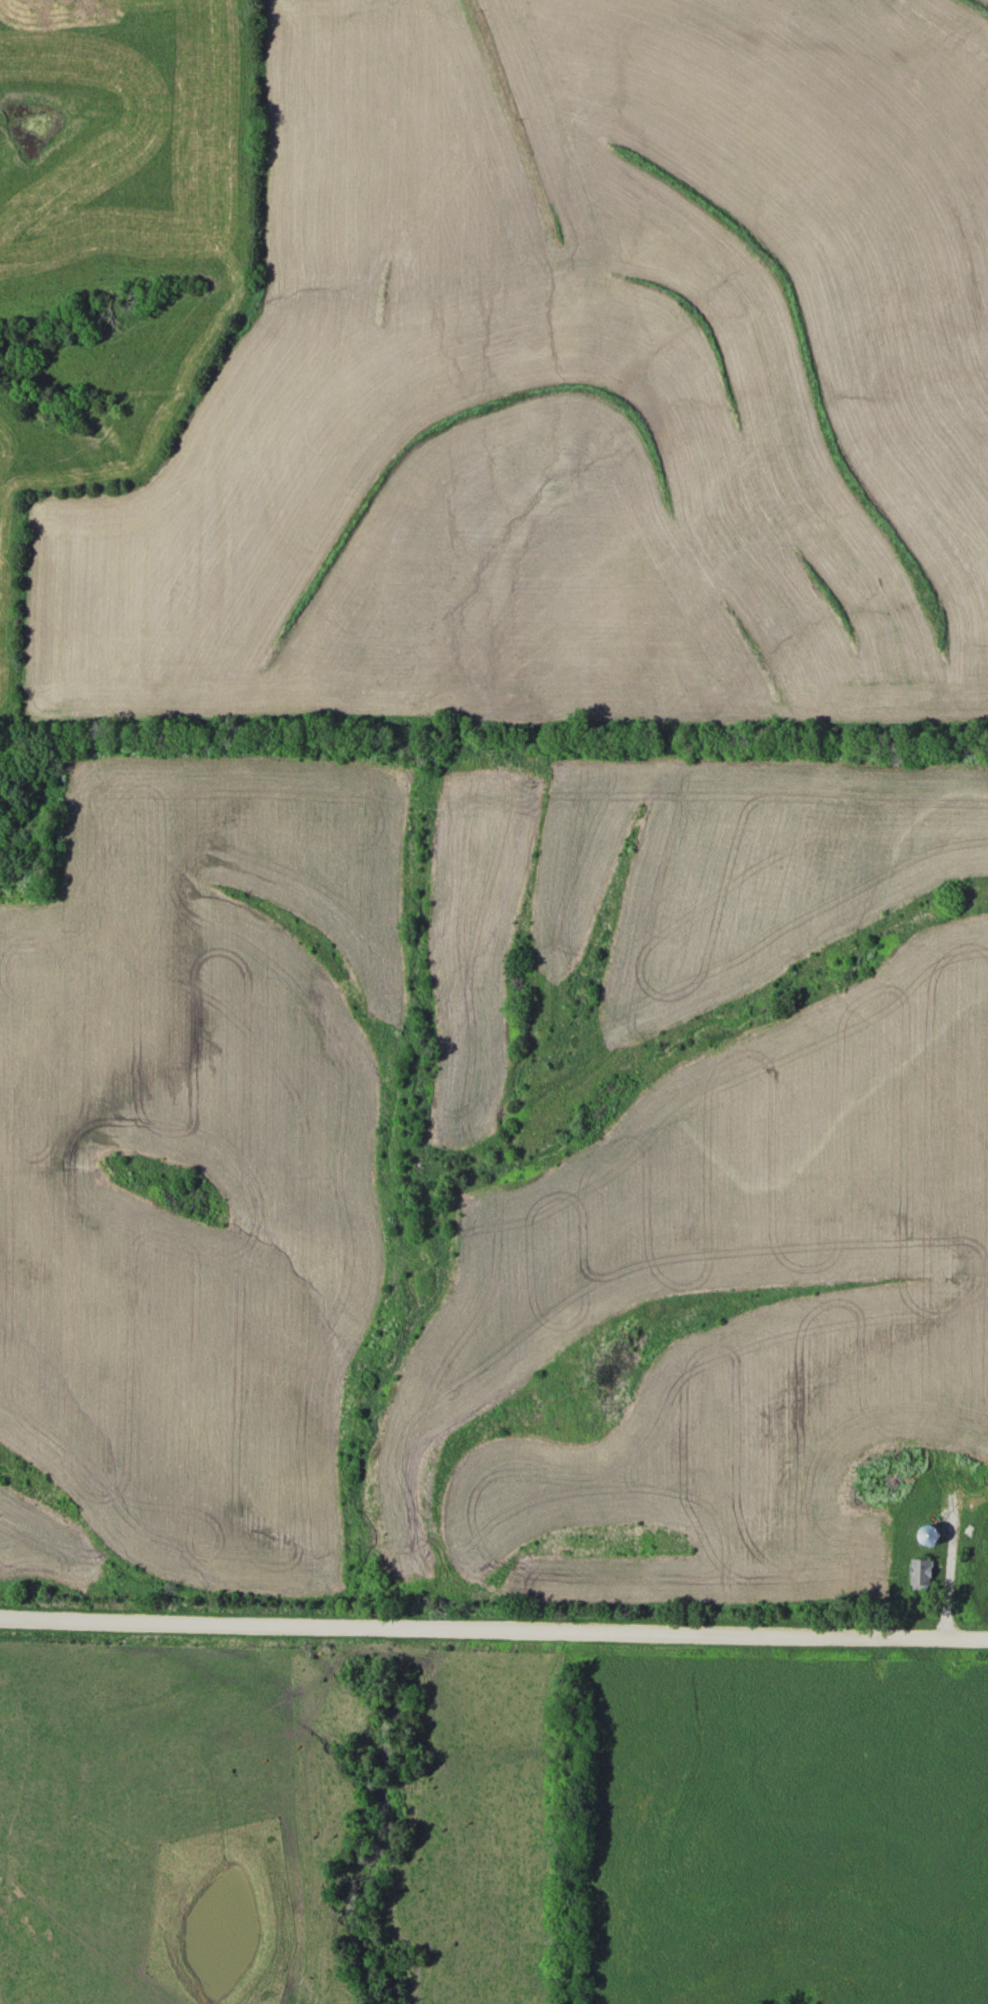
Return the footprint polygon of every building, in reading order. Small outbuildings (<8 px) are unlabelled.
[(906,1584),(929,1584),(929,1558),(906,1558),(906,1584)]
